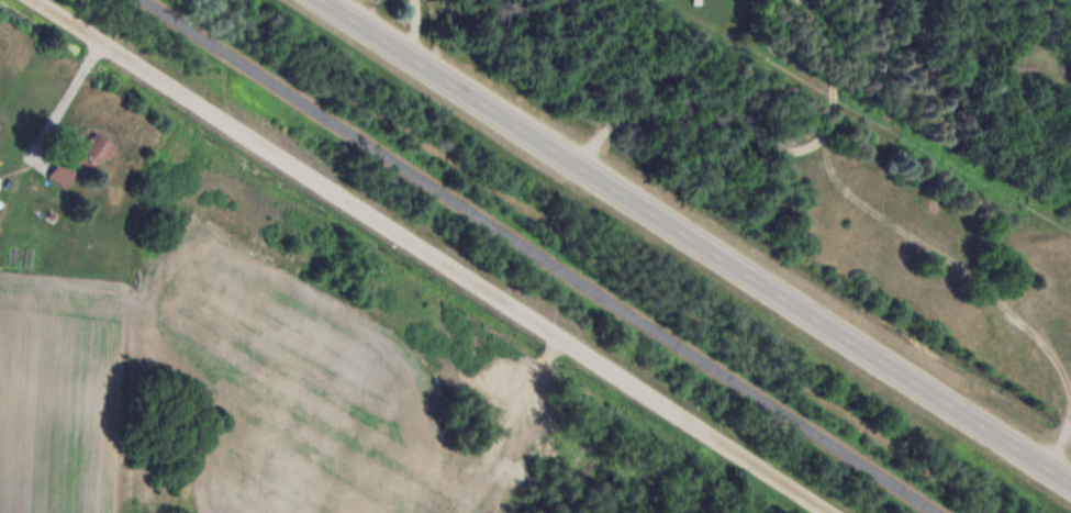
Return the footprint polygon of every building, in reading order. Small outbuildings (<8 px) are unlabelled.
[(77,165),(99,176),(116,144),(93,133),(77,165)] [(75,173),(59,163),(48,181),(64,191),(75,173)]
